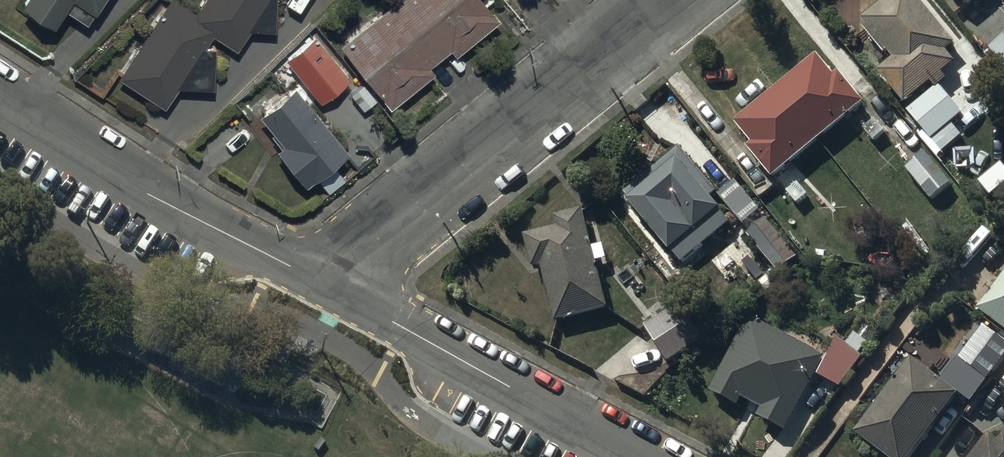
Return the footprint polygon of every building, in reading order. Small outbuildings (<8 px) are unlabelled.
[(52,21),(64,4),(85,19),(97,0),(21,0),(52,21)] [(196,11),(180,0),(167,0),(119,74),(164,104),(177,84),(214,84),(214,42),(203,42),(211,30),(237,46),(249,27),(274,27),(273,0),(203,0),(196,11)] [(486,0),(387,0),(338,41),(367,75),(349,90),(363,106),(379,92),(389,103),(432,67),(428,62),(447,45),(453,52),(498,15),(486,0)] [(955,42),(921,0),(883,0),(861,18),(866,24),(863,26),(885,53),(889,50),(895,57),(878,70),(905,102),(903,104),(924,130),(919,134),(938,158),(944,153),(942,150),(961,135),(950,121),(962,112),(939,84),(947,78),(942,71),(955,60),(946,49),(955,42)] [(348,74),(313,31),(284,55),(300,75),(257,110),(272,127),(268,130),(279,143),(276,145),(305,179),(313,172),(327,190),(345,175),(331,159),(347,145),(313,103),(348,74)] [(989,46),(991,49),(985,53),(1002,74),(1003,73),(1003,34),(989,46)] [(817,51),(733,121),(751,142),(747,146),(772,176),(796,205),(810,193),(787,165),(848,114),(849,114),(864,101),(839,72),(836,74),(817,51)] [(679,144),(624,190),(629,196),(627,198),(681,263),(733,220),(713,195),(718,191),(679,144)] [(954,181),(927,149),(905,168),(932,199),(954,181)] [(583,207),(554,214),(557,225),(524,234),(532,265),(540,263),(555,320),(607,306),(595,261),(606,258),(602,245),(593,247),(583,207)] [(766,216),(746,231),(777,272),(797,257),(766,216)] [(978,307),(1003,327),(1003,272),(978,307)] [(687,297),(645,324),(668,359),(710,332),(687,297)] [(824,355),(748,316),(709,391),(739,406),(743,397),(762,406),(758,415),(785,429),(824,355)] [(995,329),(972,358),(967,354),(956,368),(969,378),(978,366),(990,375),(1003,358),(1003,336),(995,329)] [(866,341),(855,334),(846,346),(837,341),(815,375),(841,392),(864,356),(859,353),(866,341)] [(911,356),(854,430),(889,456),(909,456),(957,391),(911,356)] [(999,441),(988,434),(972,456),(1003,456),(1003,435),(999,441)]
